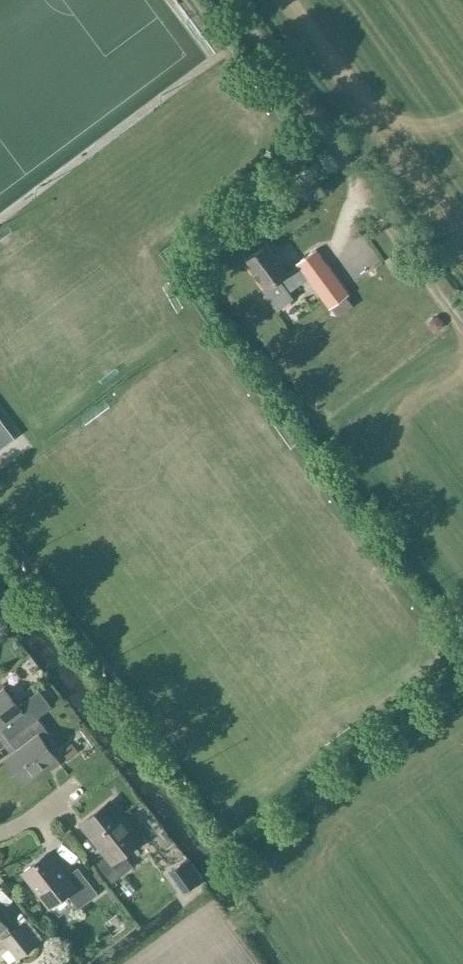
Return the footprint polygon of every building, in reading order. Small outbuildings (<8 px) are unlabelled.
[(307,278),(330,309),(348,295),(315,250),(296,264),(297,265),(288,273),(267,244),(245,260),(265,287),(261,289),(277,311),(294,298),(289,291),(307,278)] [(385,260),(395,275),(407,267),(396,252),(385,260)] [(14,437),(0,418),(0,448),(14,437)] [(3,688),(0,690),(0,728),(9,722),(17,733),(37,718),(52,707),(40,691),(18,707),(3,688)] [(37,718),(17,733),(25,744),(5,759),(23,783),(56,758),(42,738),(49,733),(37,718)] [(121,851),(138,838),(111,804),(84,824),(105,851),(94,860),(112,882),(132,866),(121,851)] [(78,908),(98,893),(81,872),(70,881),(48,852),(23,872),(49,905),(66,892),(78,908)] [(184,891),(195,883),(181,864),(170,872),(184,891)] [(37,942),(22,924),(10,932),(0,919),(0,935),(18,957),(37,942)]
